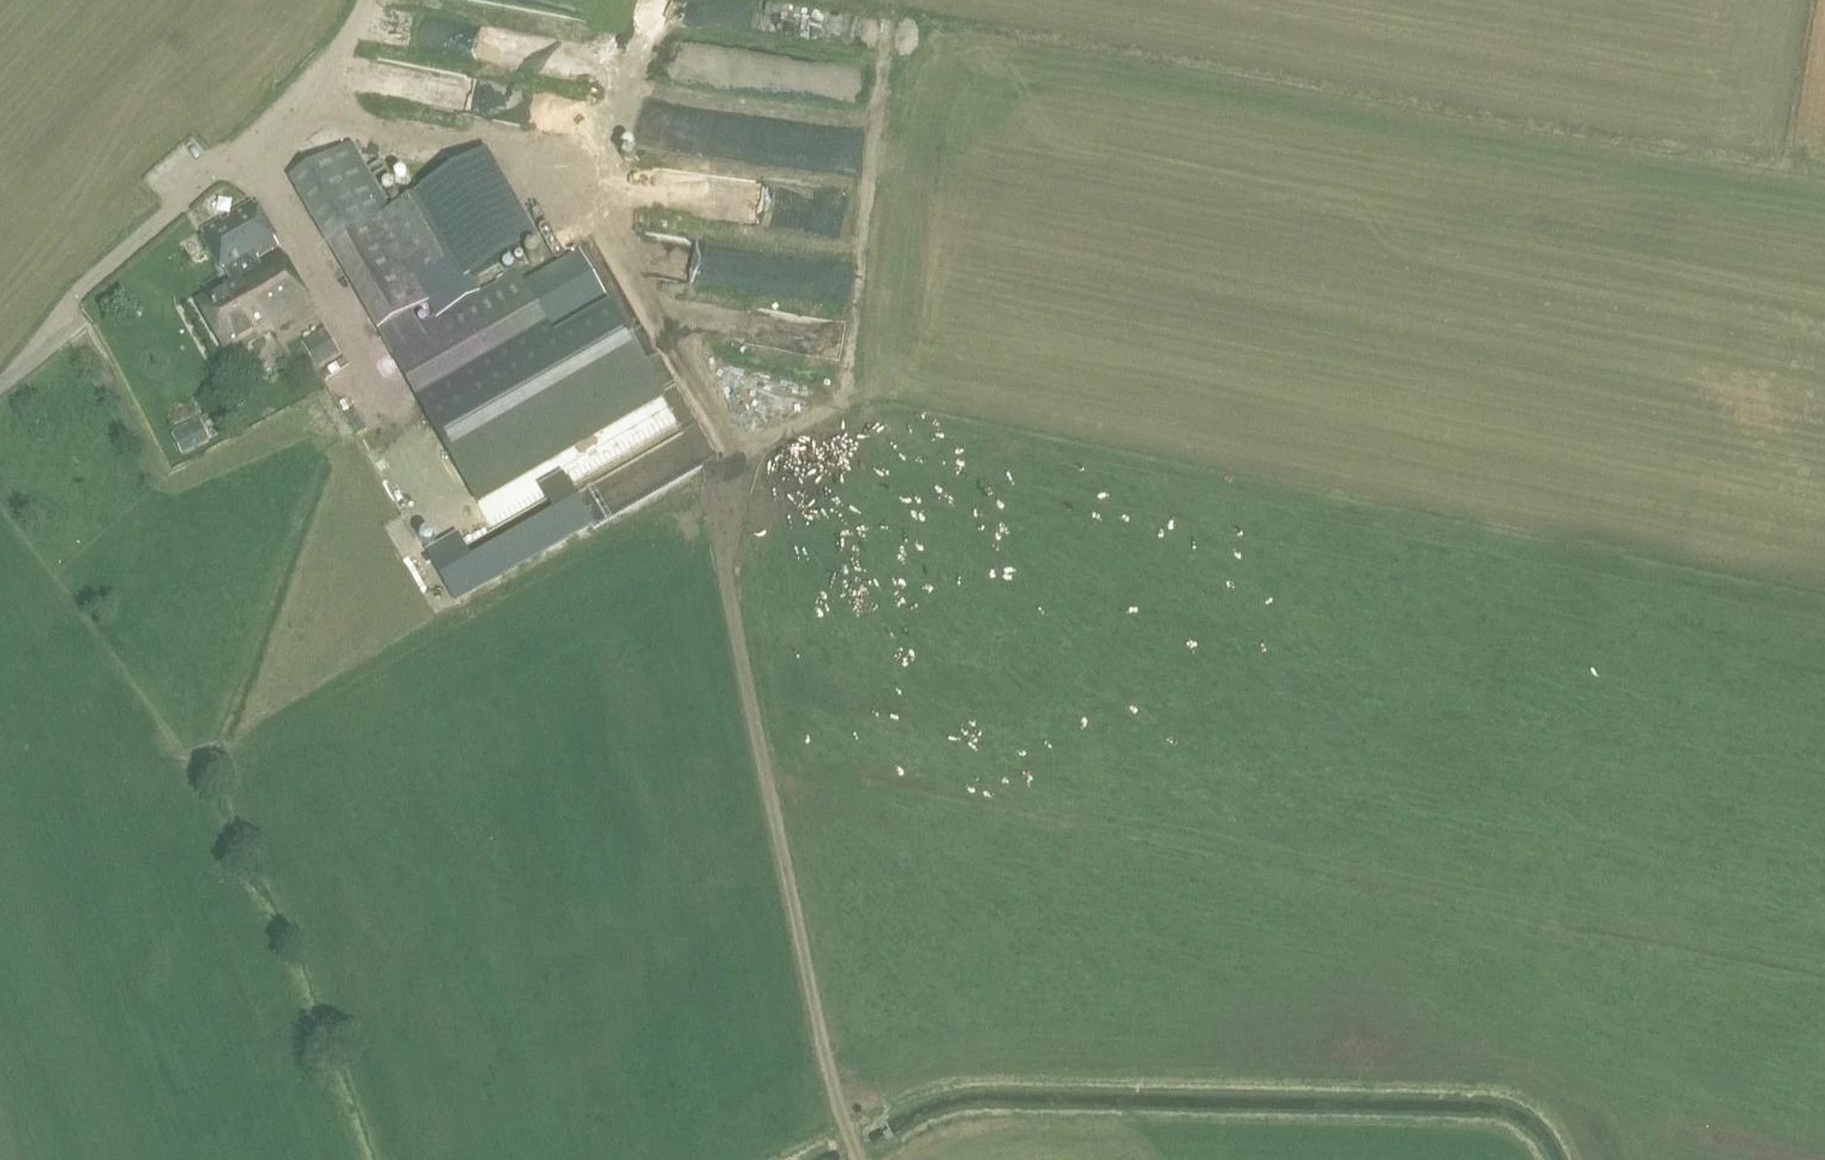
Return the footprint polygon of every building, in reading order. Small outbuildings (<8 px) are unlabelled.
[(615,313),(559,345),(519,274),(422,330),(413,314),(486,271),(474,250),(460,257),(432,210),(391,234),(342,151),(293,180),(371,313),(368,315),(388,349),(390,348),(478,503),(663,398),(615,313)] [(562,308),(600,295),(566,196),(529,209),(562,308)] [(253,260),(279,246),(254,203),(205,231),(234,281),(199,302),(231,356),(273,332),(271,330),(312,307),(282,254),(258,268),(253,260)] [(330,391),(354,376),(339,351),(314,365),(330,391)]
